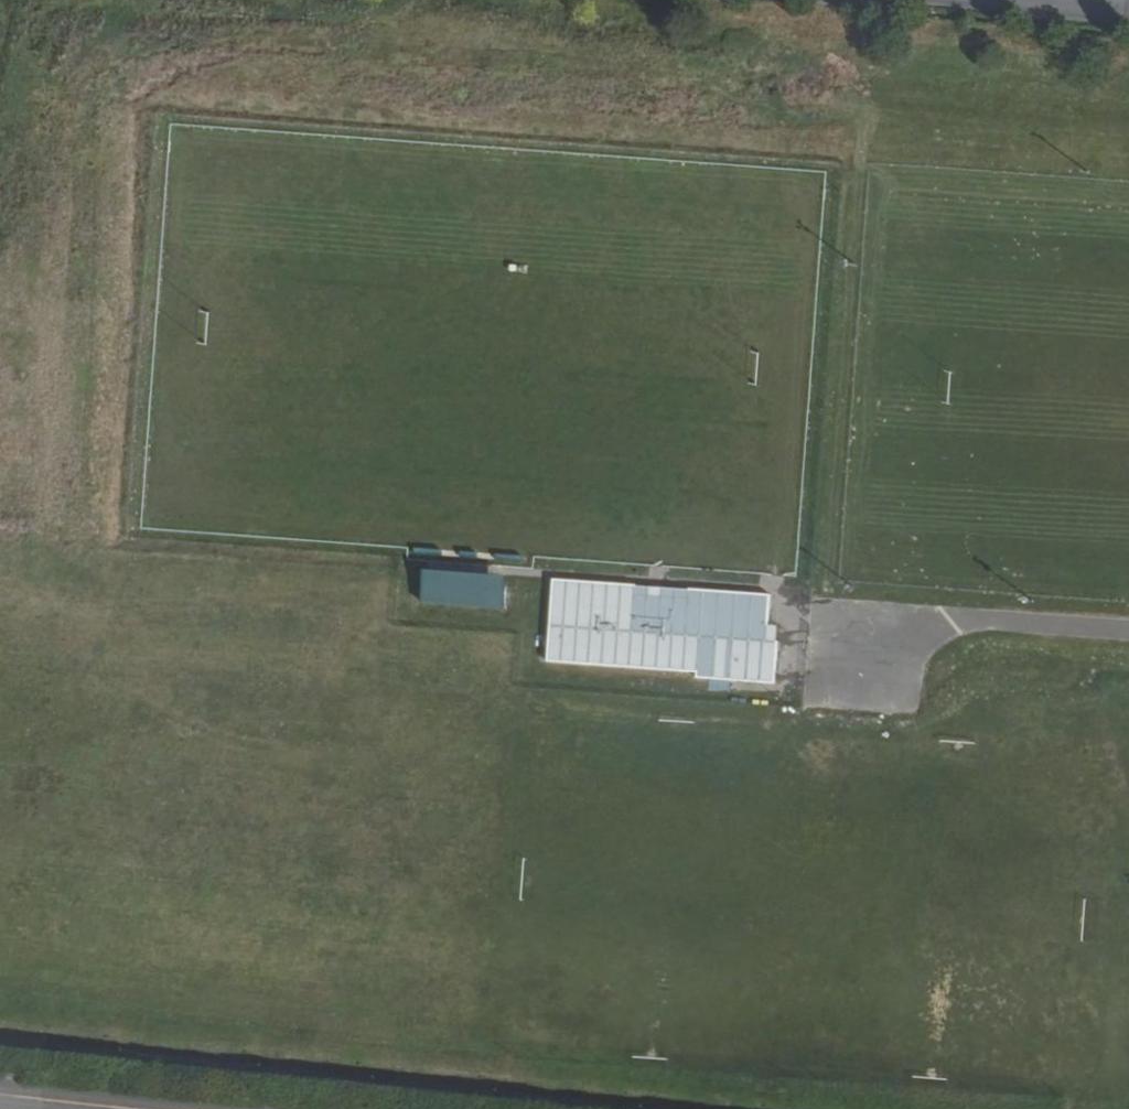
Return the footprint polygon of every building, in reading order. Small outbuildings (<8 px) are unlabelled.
[(503,575),(421,570),(419,604),(501,608),(503,575)] [(769,594),(552,578),(546,660),(696,671),(696,677),(775,683),(778,642),(766,641),(769,594)]
